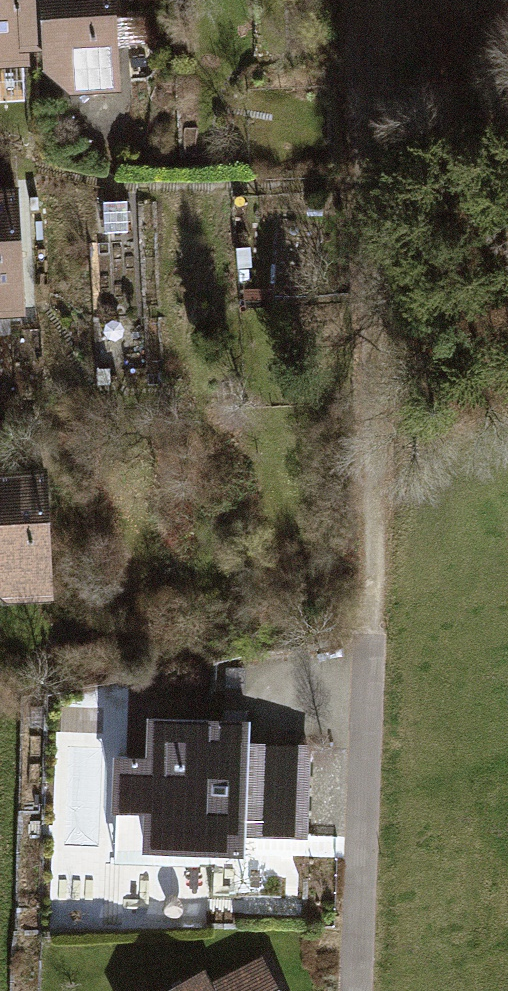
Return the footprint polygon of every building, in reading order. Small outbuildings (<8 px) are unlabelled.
[(21,75),(21,62),(17,0),(0,0),(0,76),(21,75)] [(120,102),(115,0),(17,0),(21,62),(30,70),(31,86),(49,105),(120,102)] [(25,325),(18,197),(0,198),(0,327),(25,325)] [(53,613),(46,474),(0,476),(0,616),(53,613)] [(253,722),(153,716),(150,759),(123,758),(116,863),(201,868),(201,859),(244,862),(245,842),(309,846),(315,749),(251,744),(253,722)] [(261,959),(205,986),(199,972),(159,990),(276,990),(261,959)]
